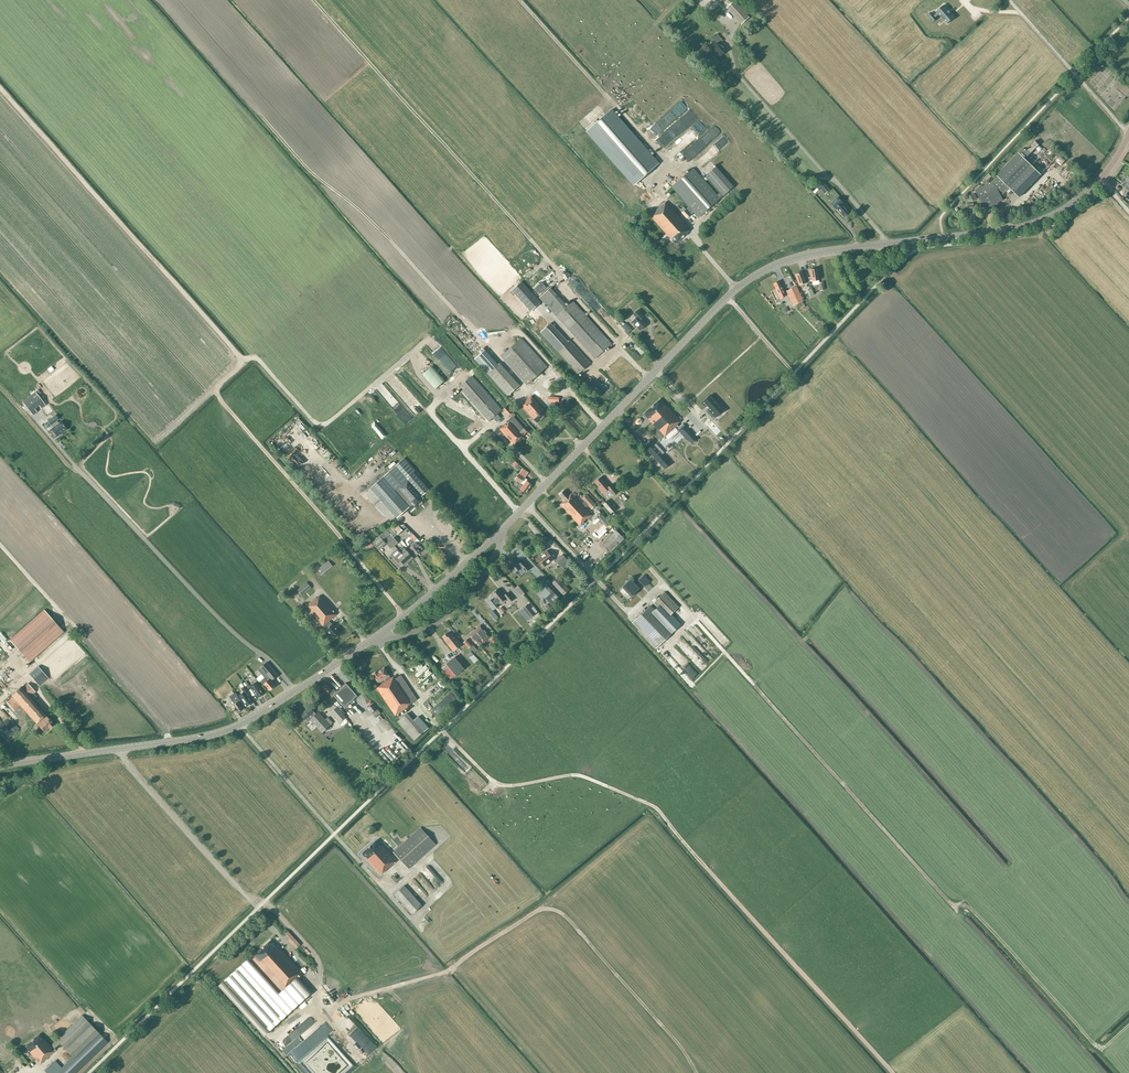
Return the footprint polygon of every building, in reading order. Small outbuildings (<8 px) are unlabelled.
[(749,17),(734,0),(726,8),(741,25),(749,17)] [(944,6),(936,13),(947,25),(955,18),(954,18),(944,7),(944,6)] [(717,34),(711,39),(716,44),(712,48),(720,56),(727,51),(720,43),(723,41),(717,34)] [(679,107),(686,110),(690,103),(683,100),(679,107)] [(640,145),(610,110),(586,131),(634,185),(658,163),(641,144),(640,145)] [(693,140),(707,126),(700,118),(686,132),(693,140)] [(717,126),(681,158),(687,164),(723,131),(717,126)] [(718,152),(727,143),(730,140),(727,136),(721,142),(720,140),(712,146),(718,152)] [(995,178),(1007,191),(1010,188),(1019,197),(1041,175),(1025,159),(1039,145),(1035,141),(1026,150),(1023,148),(997,175),(997,176),(995,178)] [(1047,152),(1061,166),(1066,160),(1052,147),(1047,152)] [(717,195),(720,198),(733,187),(716,167),(706,176),(720,192),(717,195)] [(689,206),(685,210),(690,216),(694,212),(698,217),(720,198),(717,195),(693,168),(672,187),(689,206)] [(1007,191),(995,178),(992,181),(975,190),(986,209),(1003,200),(1001,197),(1007,191)] [(825,194),(830,190),(824,182),(820,183),(817,185),(825,194)] [(1055,184),(1064,193),(1066,191),(1057,182),(1055,184)] [(837,197),(830,204),(836,210),(837,209),(844,217),(849,213),(845,208),(846,207),(843,203),(837,197)] [(686,233),(690,230),(665,202),(650,216),(670,238),(670,237),(676,243),(686,234),(686,233)] [(966,205),(969,219),(976,218),(973,203),(966,205)] [(687,218),(690,216),(685,210),(682,213),(687,218)] [(817,269),(810,270),(812,281),(819,280),(817,269)] [(795,275),(799,286),(806,283),(802,272),(795,275)] [(569,280),(583,295),(584,294),(592,304),(598,298),(589,289),(575,274),(569,280)] [(775,290),(780,299),(787,295),(785,292),(784,292),(779,281),(773,284),(776,289),(775,290)] [(541,303),(522,282),(512,291),(531,312),(541,303)] [(796,287),(786,292),(793,306),(803,301),(796,287)] [(595,359),(611,344),(573,301),(566,307),(563,304),(565,303),(550,288),(539,298),(595,359)] [(640,330),(646,325),(641,318),(643,316),(638,310),(633,314),(636,318),(632,321),(640,330)] [(534,322),(542,316),(539,312),(531,317),(534,322)] [(568,342),(551,323),(540,332),(578,374),(590,363),(570,341),(568,342)] [(627,338),(633,346),(638,343),(631,335),(627,338)] [(527,385),(547,367),(521,338),(501,356),(527,385)] [(518,387),(499,366),(498,367),(483,351),(474,359),(508,396),(518,387)] [(563,384),(566,381),(551,364),(548,368),(563,384)] [(502,410),(472,376),(459,387),(488,421),(502,410)] [(406,392),(402,395),(415,410),(423,403),(404,382),(400,385),(406,392)] [(42,401),(35,392),(22,402),(29,411),(42,401)] [(724,410),(710,395),(703,401),(702,403),(706,407),(707,406),(709,408),(708,409),(715,417),(716,417),(715,417),(723,410),(724,410)] [(523,403),(521,405),(534,420),(537,423),(548,414),(531,396),(523,403)] [(652,406),(673,429),(675,427),(687,440),(692,443),(697,439),(684,425),(680,428),(677,424),(680,421),(660,399),(652,406)] [(444,407),(442,405),(438,409),(444,416),(451,423),(456,418),(449,410),(449,411),(445,406),(444,407)] [(508,416),(512,412),(507,406),(503,410),(508,416)] [(664,437),(673,429),(652,406),(643,414),(664,437)] [(60,421),(58,423),(57,421),(59,419),(55,415),(48,421),(53,427),(51,429),(49,431),(54,438),(57,436),(57,437),(66,429),(60,421)] [(523,428),(513,417),(499,429),(513,444),(523,436),(522,435),(528,431),(525,427),(523,428)] [(651,443),(645,449),(651,456),(664,470),(670,465),(658,451),(659,450),(656,446),(654,447),(651,443)] [(383,457),(388,452),(383,448),(379,453),(383,457)] [(331,449),(328,451),(334,460),(337,458),(331,449)] [(380,468),(386,463),(380,457),(375,462),(380,468)] [(416,508),(425,500),(422,496),(429,490),(413,472),(415,471),(404,458),(370,488),(397,518),(413,504),(416,508)] [(333,469),(335,467),(329,461),(326,463),(333,469)] [(526,494),(532,485),(527,481),(528,480),(519,474),(515,479),(523,485),(520,489),(526,494)] [(609,488),(600,477),(595,482),(601,489),(602,488),(605,492),(607,491),(611,496),(618,491),(612,485),(609,488)] [(563,491),(559,494),(565,500),(560,504),(580,526),(584,523),(584,522),(587,519),(588,520),(592,516),(588,512),(578,501),(580,499),(573,492),(568,496),(563,491)] [(582,499),(591,509),(596,505),(587,495),(582,499)] [(611,514),(615,510),(607,501),(603,504),(611,514)] [(392,528),(383,532),(379,536),(385,543),(386,543),(389,539),(392,537),(394,538),(402,530),(398,525),(392,528)] [(610,553),(621,542),(613,533),(601,544),(610,553)] [(379,549),(385,543),(379,536),(372,542),(379,549)] [(398,542),(395,539),(394,538),(392,537),(389,539),(391,541),(394,545),(398,542)] [(394,545),(391,541),(389,539),(386,543),(391,548),(394,545)] [(410,547),(416,555),(420,551),(417,548),(419,546),(416,542),(410,547)] [(408,553),(406,550),(403,547),(399,550),(409,561),(413,558),(409,554),(408,553)] [(399,550),(397,549),(391,555),(398,562),(400,560),(405,565),(409,561),(399,550)] [(553,559),(546,551),(538,558),(545,566),(548,564),(553,559)] [(566,559),(562,554),(556,560),(560,565),(566,559)] [(517,563),(516,562),(512,558),(506,564),(515,573),(520,568),(525,573),(530,568),(522,559),(517,563)] [(328,561),(317,570),(321,575),(332,566),(328,561)] [(644,575),(638,580),(644,587),(650,581),(644,575)] [(563,595),(569,590),(558,578),(552,583),(563,595)] [(622,587),(631,597),(640,588),(630,579),(621,588),(622,587)] [(303,595),(309,590),(311,588),(306,582),(298,590),(303,595)] [(517,586),(524,594),(527,590),(521,583),(517,586)] [(545,598),(553,607),(563,598),(559,593),(551,584),(546,588),(550,593),(545,598)] [(513,599),(507,592),(504,595),(498,589),(491,594),(494,597),(488,602),(494,610),(500,605),(499,604),(506,599),(509,603),(513,599)] [(679,607),(665,592),(653,603),(657,607),(655,610),(651,606),(632,623),(656,648),(681,624),(671,614),(679,607)] [(306,606),(333,637),(339,632),(329,621),(337,614),(320,595),(317,598),(316,597),(306,606)] [(502,603),(499,607),(504,612),(507,608),(502,603)] [(530,618),(535,614),(528,604),(523,609),(530,618)] [(696,609),(702,615),(706,612),(700,605),(696,609)] [(63,632),(44,610),(10,641),(29,662),(63,632)] [(714,629),(717,626),(706,615),(703,618),(714,629)] [(482,638),(485,641),(491,635),(489,633),(488,634),(480,625),(475,630),(482,638)] [(479,645),(485,641),(482,638),(475,630),(469,635),(476,643),(477,642),(479,645)] [(443,637),(454,651),(462,644),(453,633),(450,635),(448,633),(443,637)] [(469,647),(472,644),(467,638),(464,642),(469,647)] [(506,654),(501,649),(497,652),(502,658),(506,654)] [(474,663),(478,660),(473,654),(471,651),(467,654),(469,657),(474,663)] [(683,660),(682,661),(695,674),(699,670),(685,655),(682,658),(683,660)] [(454,676),(465,667),(456,656),(445,665),(454,676)] [(272,680),(278,675),(267,662),(258,670),(264,678),(260,681),(263,685),(264,684),(270,690),(275,686),(270,680),(271,679),(272,680)] [(39,686),(48,678),(38,666),(29,674),(39,686)] [(389,676),(384,668),(377,672),(377,671),(372,674),(380,686),(377,688),(395,716),(408,707),(408,706),(417,699),(401,675),(396,678),(395,676),(390,679),(388,677),(389,676)] [(261,690),(256,682),(249,686),(250,687),(255,695),(256,695),(258,698),(263,694),(261,690)] [(46,716),(45,716),(44,715),(45,715),(32,701),(37,697),(34,693),(35,692),(28,683),(22,689),(20,687),(16,691),(11,695),(12,697),(6,702),(14,711),(20,705),(44,732),(49,728),(50,728),(54,725),(46,716)] [(334,695),(345,708),(359,696),(347,683),(336,693),(327,683),(322,686),(328,692),(329,691),(333,696),(334,695)] [(247,689),(245,686),(241,689),(243,692),(239,695),(247,707),(252,702),(248,696),(251,695),(247,689)] [(452,690),(435,709),(441,715),(458,696),(452,690)] [(238,712),(243,709),(239,702),(241,701),(235,693),(229,696),(234,704),(233,705),(238,712)] [(377,709),(372,703),(367,708),(372,713),(377,709)] [(316,713),(310,706),(301,714),(309,722),(311,719),(323,732),(334,722),(329,717),(326,720),(319,711),(316,713)] [(345,716),(337,707),(330,712),(339,722),(345,716)] [(414,740),(423,732),(407,713),(398,722),(414,740)] [(409,868),(436,844),(421,827),(394,851),(409,868)] [(392,856),(377,839),(362,853),(365,858),(366,857),(367,858),(366,858),(381,874),(396,861),(397,862),(400,859),(395,854),(392,856)] [(412,914),(422,905),(404,885),(394,894),(412,914)] [(430,915),(424,921),(427,924),(433,918),(430,915)] [(289,937),(288,939),(295,948),(300,943),(288,930),(285,932),(289,937)] [(253,956),(220,986),(264,1035),(310,994),(296,978),(303,973),(277,945),(277,946),(271,940),(253,956)] [(335,1021),(338,1025),(348,1018),(345,1014),(335,1021)] [(57,1039),(64,1048),(89,1023),(82,1015),(57,1039)] [(306,1021),(302,1015),(292,1022),(297,1028),(306,1021)] [(292,1054),(298,1062),(299,1058),(324,1037),(328,1026),(322,1024),(315,1029),(316,1025),(320,1022),(318,1019),(297,1036),(299,1033),(293,1031),(289,1034),(295,1036),(293,1041),(285,1048),(285,1049),(289,1054),(292,1054)] [(64,1048),(73,1056),(98,1032),(89,1023),(64,1048)] [(108,1042),(98,1032),(73,1056),(60,1069),(53,1062),(45,1070),(47,1072),(76,1072),(108,1042)] [(40,1064),(55,1051),(45,1039),(44,1040),(39,1034),(25,1046),(31,1052),(30,1052),(40,1064)]
